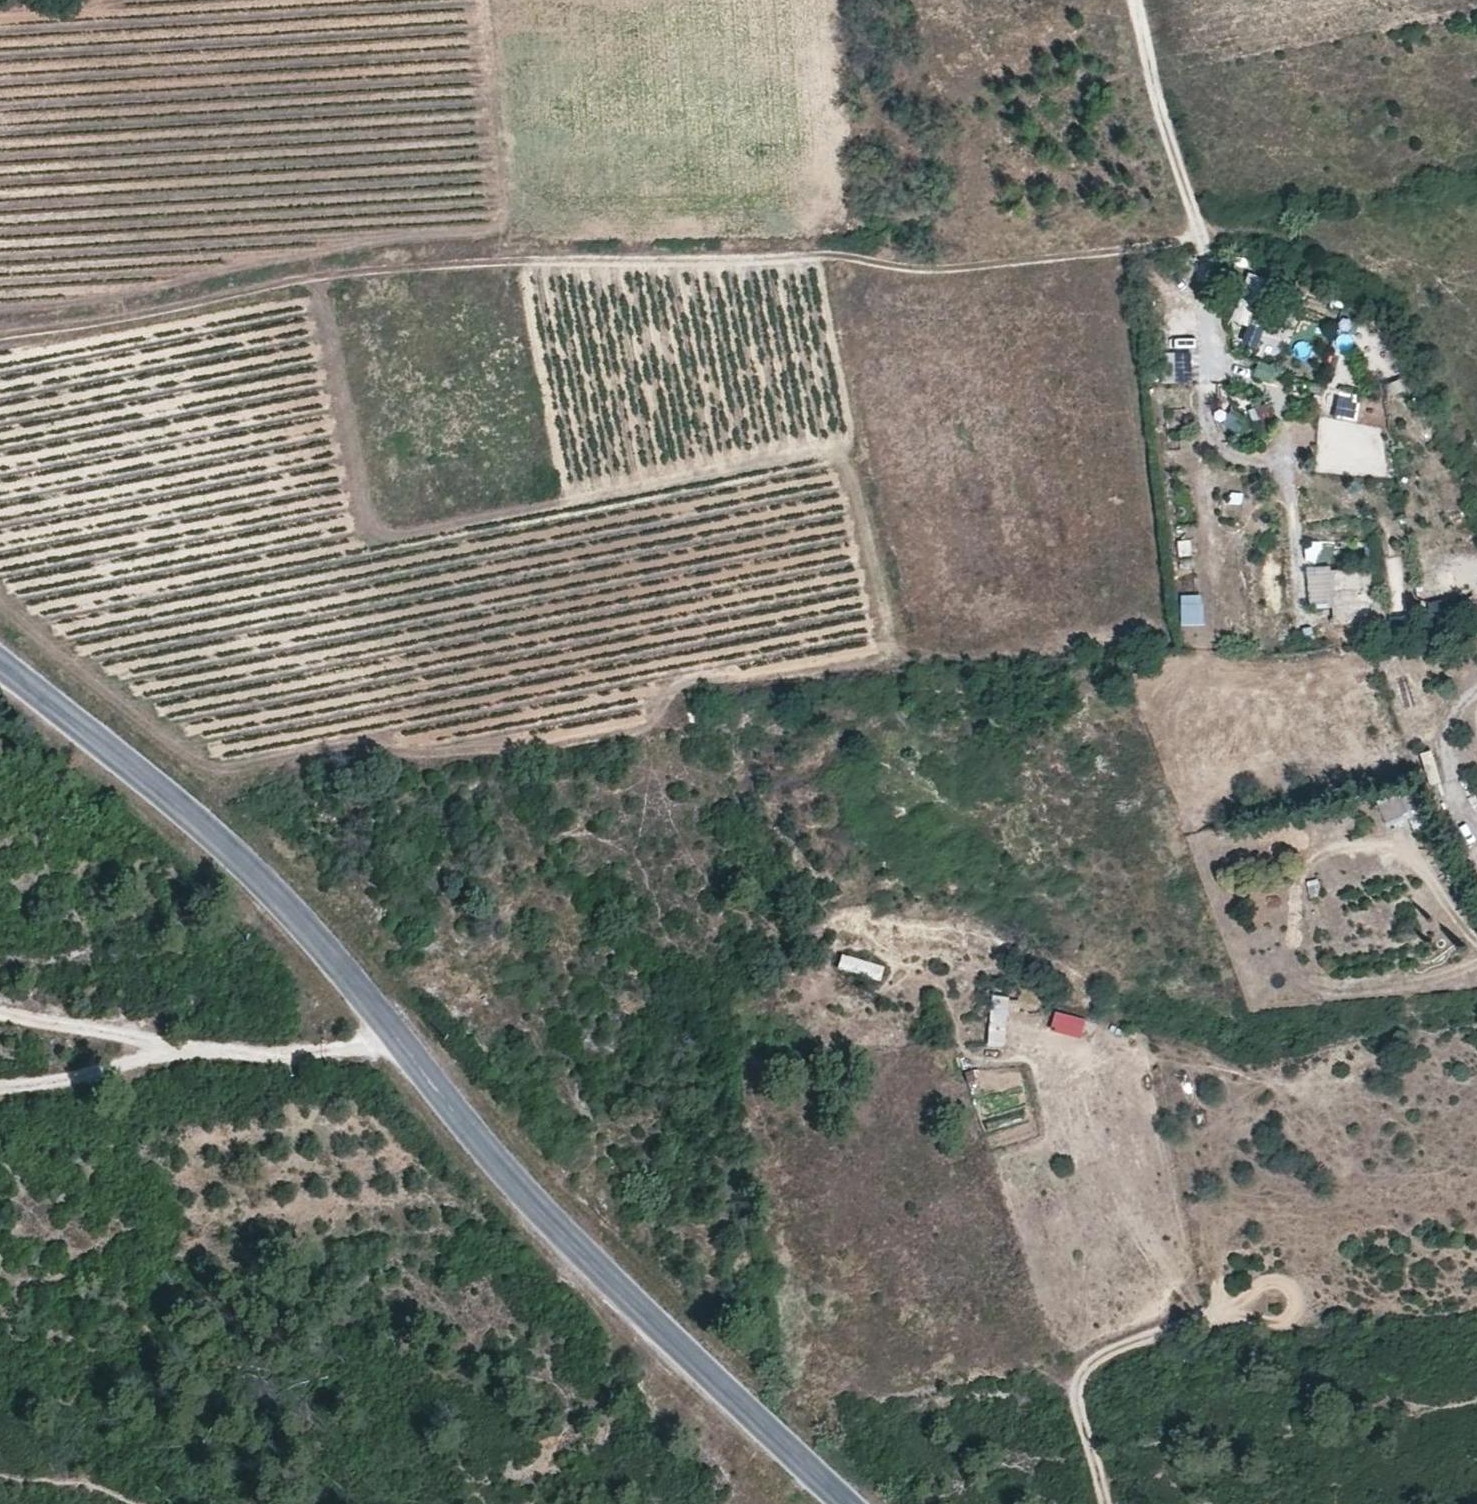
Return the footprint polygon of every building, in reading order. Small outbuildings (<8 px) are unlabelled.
[(1246,271),(1231,320),(1250,325),(1265,276),(1246,271)] [(1295,317),(1244,302),(1238,321),(1255,326),(1246,353),(1281,363),(1295,317)] [(1257,362),(1253,376),(1269,381),(1273,366),(1257,362)] [(1402,377),(1383,382),(1388,398),(1407,392),(1402,377)] [(1318,419),(1316,474),(1391,476),(1392,422),(1318,419)] [(1331,607),(1332,624),(1372,622),(1369,568),(1306,571),(1308,608),(1331,607)] [(1179,593),(1179,624),(1201,624),(1201,593),(1179,593)] [(1385,821),(1411,812),(1405,794),(1378,803),(1385,821)] [(839,954),(835,969),(880,981),(884,966),(839,954)] [(989,995),(988,1046),(1008,1046),(1008,995),(989,995)] [(1053,1009),(1048,1028),(1081,1037),(1086,1018),(1053,1009)]
